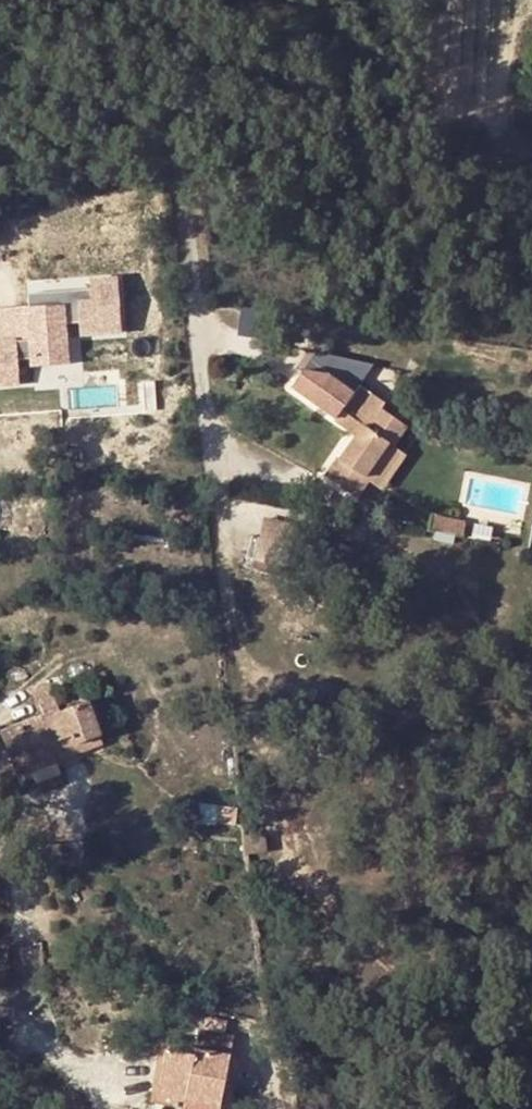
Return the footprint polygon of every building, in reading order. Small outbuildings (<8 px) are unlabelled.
[(0,308),(0,384),(20,383),(18,360),(32,359),(33,367),(67,364),(64,324),(79,323),(80,334),(122,331),(118,279),(90,281),(90,289),(91,302),(50,305),(49,292),(27,294),(28,306),(0,308)] [(90,289),(49,292),(50,305),(91,302),(90,289)] [(315,372),(303,386),(344,422),(350,416),(370,433),(342,467),(336,462),(322,479),(355,508),(371,493),(380,498),(411,461),(402,453),(416,435),(386,412),(391,406),(370,392),(366,397),(343,377),(315,372)] [(456,536),(476,539),(478,522),(458,519),(456,536)] [(295,535),(262,527),(254,560),(288,568),(295,535)] [(29,686),(38,712),(56,705),(47,680),(29,686)] [(97,729),(85,695),(56,705),(38,712),(0,726),(0,732),(14,767),(53,752),(48,738),(73,729),(75,737),(97,729)] [(48,738),(53,752),(99,734),(97,729),(75,737),(73,729),(48,738)] [(221,1104),(231,1032),(195,1028),(191,1053),(164,1049),(158,1095),(221,1104)]
